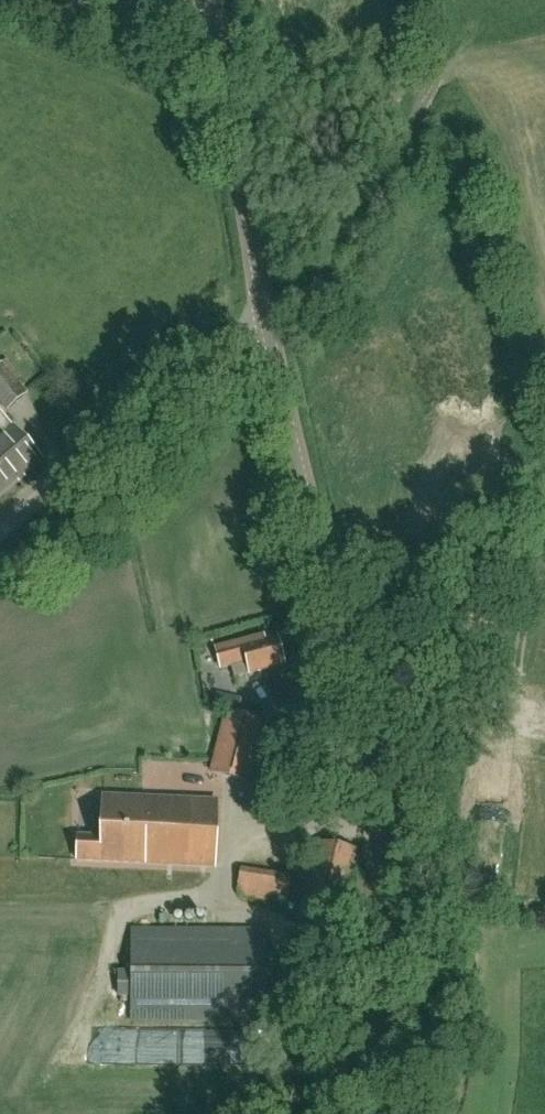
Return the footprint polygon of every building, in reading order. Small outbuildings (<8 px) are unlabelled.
[(4,363),(0,366),(0,403),(8,412),(30,393),(4,363)] [(20,476),(41,459),(14,427),(13,427),(0,411),(0,453),(20,476)] [(0,453),(0,493),(20,476),(0,453)] [(236,677),(286,664),(279,638),(266,641),(265,636),(216,648),(221,668),(233,665),(236,677)] [(214,772),(250,782),(267,721),(230,711),(214,772)] [(78,835),(76,859),(215,867),(219,801),(105,794),(103,836),(78,835)] [(316,841),(298,920),(345,931),(363,852),(316,841)] [(232,871),(231,898),(286,900),(287,872),(232,871)] [(132,929),(132,973),(118,973),(118,998),(132,998),(132,1020),(265,1020),(266,930),(132,929)]
